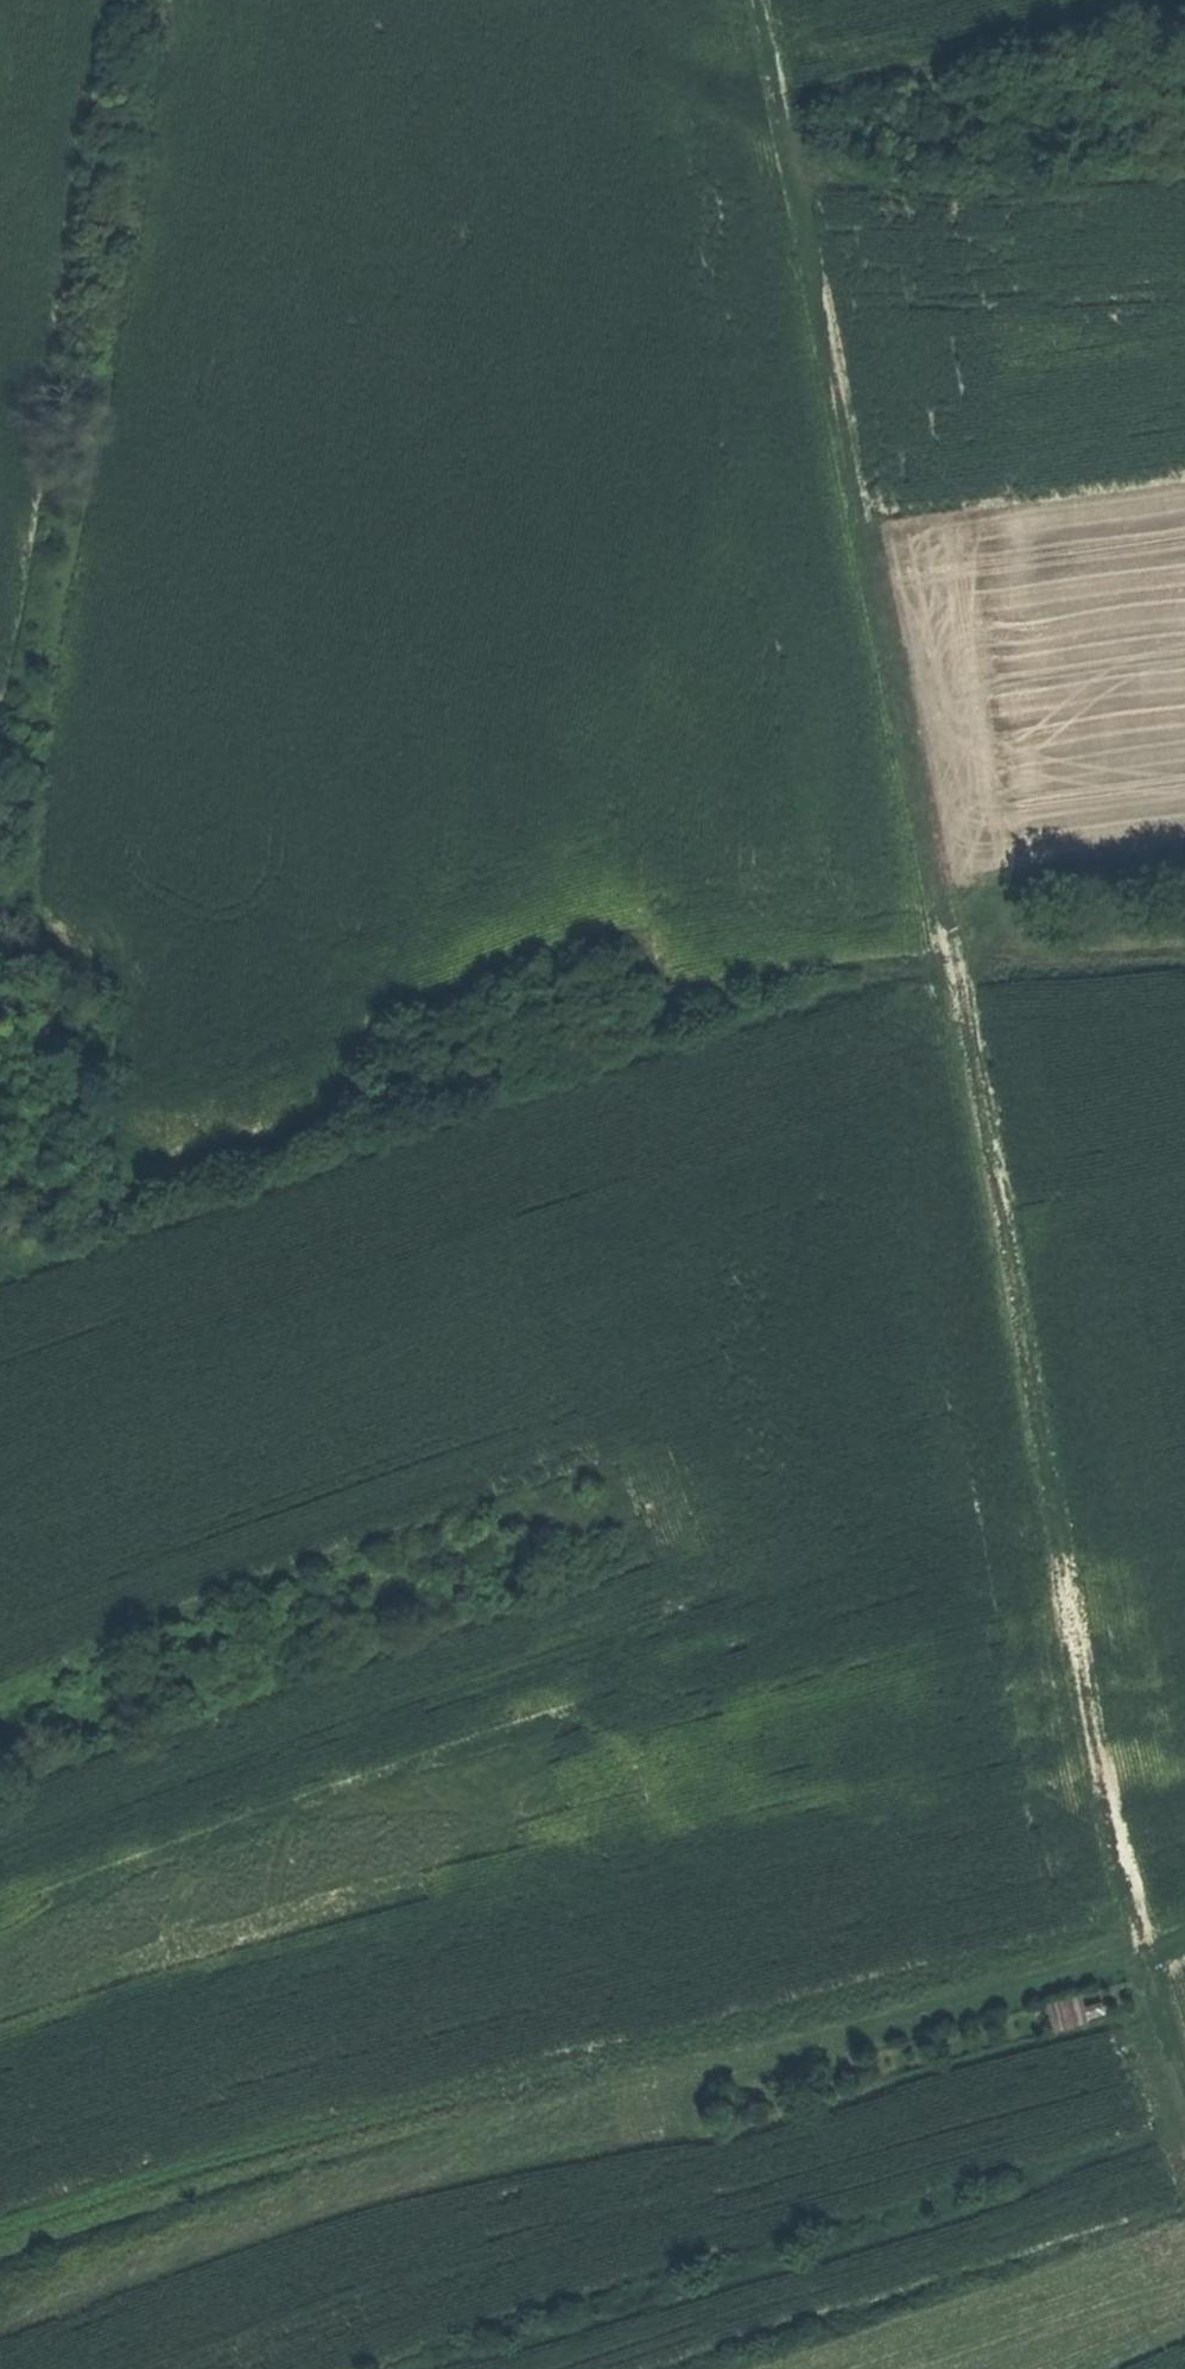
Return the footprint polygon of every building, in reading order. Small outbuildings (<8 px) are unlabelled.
[(1063,1998),(1064,2025),(1081,2024),(1079,1997),(1063,1998)]
